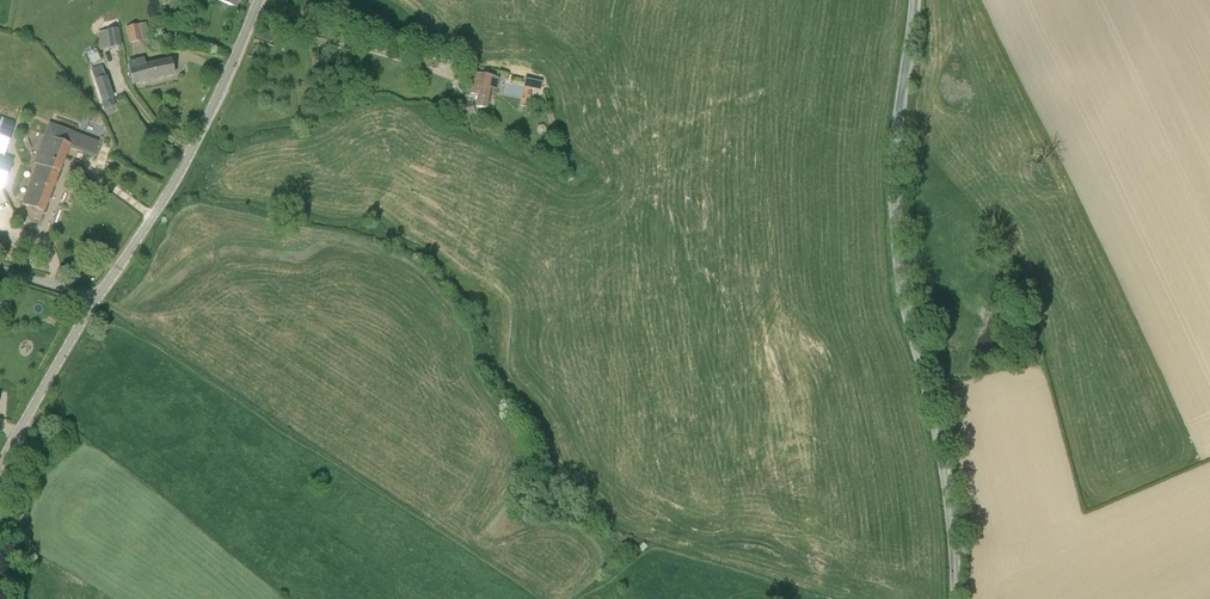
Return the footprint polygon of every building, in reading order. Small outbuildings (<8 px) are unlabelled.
[(200,10),(201,7),(200,3),(196,1),(192,3),(191,7),(193,10),(197,12),(200,10)] [(196,22),(199,13),(191,10),(188,19),(196,22)] [(136,42),(143,41),(150,39),(147,22),(132,25),(136,42)] [(129,44),(136,42),(132,25),(126,27),(129,44)] [(101,50),(122,46),(119,28),(98,32),(101,50)] [(259,30),(256,38),(272,43),(275,35),(259,30)] [(85,50),(89,63),(101,60),(97,47),(85,50)] [(171,60),(145,65),(143,57),(142,58),(148,80),(155,78),(174,74),(171,60)] [(133,84),(148,80),(142,58),(127,61),(129,67),(130,72),(133,84)] [(102,66),(92,69),(95,80),(102,101),(103,101),(105,109),(115,106),(113,98),(107,77),(105,77),(102,66)] [(485,108),(488,89),(496,90),(499,77),(473,72),(470,93),(478,94),(476,107),(485,108)] [(465,114),(474,113),(473,102),(463,104),(463,106),(459,107),(460,114),(465,113),(465,114)] [(2,189),(13,159),(4,155),(15,122),(0,117),(0,188),(2,189)] [(93,159),(100,143),(49,124),(34,163),(36,164),(27,193),(23,204),(43,211),(69,147),(94,157),(93,159)] [(8,417),(9,391),(0,391),(0,416),(8,417)]
